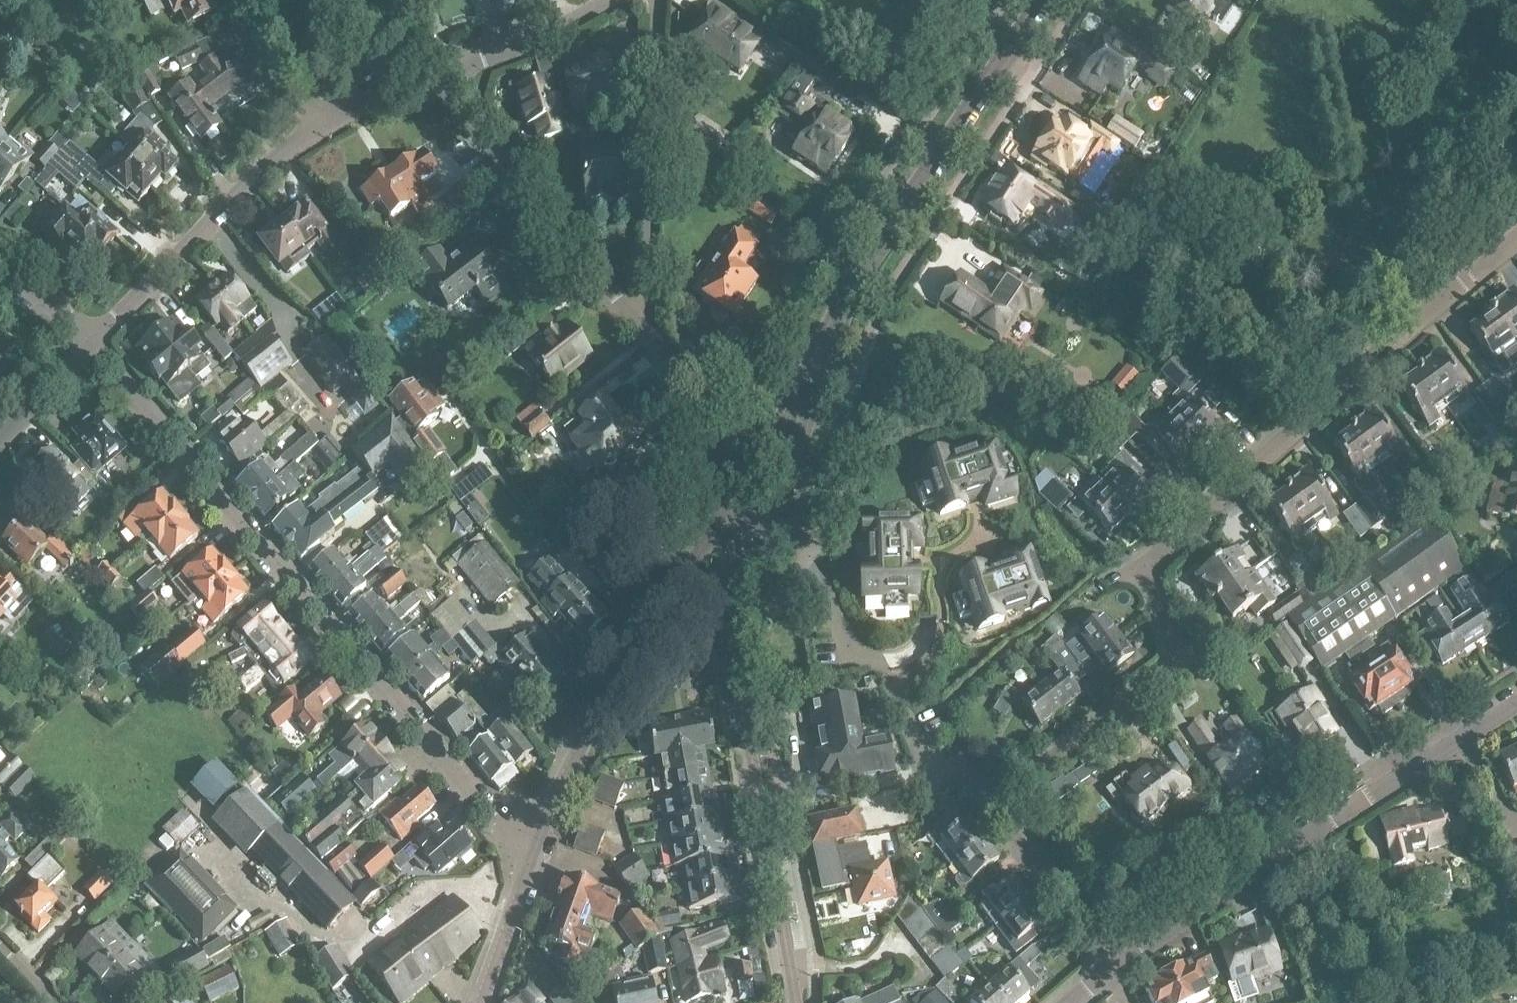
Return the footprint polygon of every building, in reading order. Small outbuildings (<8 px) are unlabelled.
[(207,0),(145,0),(147,3),(144,4),(151,19),(171,9),(174,16),(182,12),(190,27),(214,16),(207,0)] [(1167,11),(1199,33),(1213,11),(1210,9),(1216,0),(1175,0),(1167,11)] [(1257,0),(1231,0),(1252,13),(1259,1),(1257,0)] [(713,6),(689,43),(739,76),(762,41),(713,6)] [(1119,94),(1138,65),(1147,70),(1154,59),(1112,32),(1079,82),(1100,97),(1107,86),(1119,94)] [(203,61),(197,47),(174,57),(182,71),(203,61)] [(585,61),(587,70),(565,77),(578,118),(595,113),(593,105),(617,98),(604,56),(585,61)] [(209,78),(193,90),(207,108),(234,87),(255,83),(250,62),(224,67),(222,69),(214,58),(201,67),(209,78)] [(793,153),(796,156),(797,159),(801,162),(804,161),(826,175),(853,135),(800,100),(814,78),(831,89),(838,78),(812,60),(805,72),(780,109),(782,110),(778,115),(793,125),(786,137),(798,145),(793,153)] [(141,61),(132,67),(137,76),(147,70),(141,61)] [(163,78),(156,65),(137,77),(151,98),(161,92),(155,83),(163,78)] [(564,135),(573,133),(571,124),(567,114),(560,116),(560,115),(561,115),(551,80),(517,90),(528,127),(537,124),(538,125),(536,129),(539,137),(542,139),(543,142),(564,135)] [(149,105),(136,83),(124,90),(137,112),(149,105)] [(211,114),(207,108),(193,90),(189,85),(171,98),(202,140),(220,127),(214,119),(218,117),(214,112),(211,114)] [(637,86),(629,89),(632,101),(641,99),(637,86)] [(59,99),(64,103),(73,93),(70,88),(69,89),(59,99)] [(613,112),(571,124),(573,133),(574,135),(578,135),(578,134),(603,131),(618,129),(613,112)] [(141,118),(120,141),(128,148),(128,147),(132,151),(144,161),(136,171),(141,175),(138,178),(151,190),(162,177),(166,181),(178,167),(162,153),(166,149),(148,134),(153,128),(141,118)] [(1047,168),(1048,166),(1068,178),(1085,152),(1092,156),(1098,147),(1111,156),(1119,144),(1093,126),(1086,137),(1058,119),(1049,132),(1045,133),(1041,139),(1042,144),(1032,159),(1047,168)] [(1143,137),(1117,119),(1107,133),(1134,151),(1143,137)] [(699,120),(685,141),(713,159),(727,138),(699,120)] [(605,147),(605,146),(603,131),(578,134),(578,135),(579,151),(597,148),(605,147)] [(59,133),(49,144),(59,153),(69,142),(59,133)] [(10,143),(9,142),(0,134),(0,154),(10,143)] [(34,156),(25,149),(23,151),(11,140),(9,142),(10,143),(0,154),(0,195),(34,156)] [(46,170),(49,166),(60,154),(59,153),(49,144),(48,144),(34,160),(46,170)] [(605,147),(597,148),(598,154),(581,156),(587,208),(616,204),(615,197),(624,196),(619,151),(611,152),(610,145),(605,146),(605,147)] [(49,166),(59,176),(67,166),(76,156),(65,147),(60,154),(49,166)] [(108,154),(96,169),(126,195),(127,193),(139,203),(151,190),(138,178),(141,175),(136,171),(144,161),(132,151),(120,165),(108,154)] [(380,202),(383,207),(382,211),(385,216),(388,216),(390,219),(412,205),(420,217),(433,209),(419,186),(437,174),(423,151),(361,192),(371,207),(380,202)] [(76,156),(67,166),(85,182),(94,172),(76,156)] [(77,191),(85,182),(67,166),(59,176),(77,191)] [(981,207),(992,214),(989,218),(1001,226),(1004,222),(1015,229),(1032,204),(1047,214),(1055,202),(1006,170),(997,182),(993,183),(989,189),(990,193),(981,207)] [(481,206),(466,184),(446,198),(462,220),(481,206)] [(779,215),(755,200),(748,211),(771,226),(779,215)] [(12,225),(25,210),(17,203),(4,218),(12,225)] [(302,203),(282,218),(307,252),(317,244),(323,251),(333,244),(302,203)] [(1116,217),(1120,210),(1107,205),(1104,212),(1116,217)] [(119,233),(90,208),(79,221),(67,210),(60,217),(55,212),(40,229),(67,253),(70,250),(86,265),(93,257),(96,260),(119,233)] [(1083,236),(1095,219),(1089,214),(1083,210),(1072,227),(1083,236)] [(451,227),(443,217),(427,230),(435,239),(451,227)] [(261,238),(288,274),(311,257),(307,252),(282,218),(276,223),(278,226),(261,238)] [(755,282),(740,272),(756,248),(754,246),(759,238),(742,226),(736,235),(734,234),(710,269),(701,263),(696,272),(704,277),(695,292),(715,305),(710,313),(712,319),(720,324),(726,322),(730,316),(732,317),(755,282)] [(426,284),(448,313),(476,292),(486,305),(508,288),(473,242),(431,273),(423,262),(413,270),(424,285),(426,284)] [(941,303),(1003,344),(1022,315),(1011,308),(1016,300),(1031,309),(1041,294),(1038,292),(1045,282),(1032,274),(1025,284),(1012,275),(997,299),(960,275),(941,303)] [(228,276),(215,287),(243,320),(246,318),(255,310),(228,276)] [(382,295),(391,288),(387,283),(378,291),(382,295)] [(240,323),(243,320),(215,287),(195,303),(215,328),(219,324),(227,333),(240,323)] [(1493,314),(1516,347),(1516,298),(1513,292),(1491,308),(1493,311),(1492,312),(1493,314)] [(333,314),(315,298),(305,311),(323,326),(333,314)] [(1500,372),(1510,364),(1506,358),(1516,349),(1516,347),(1493,314),(1470,331),(1500,372)] [(171,323),(154,336),(185,375),(189,373),(193,379),(195,378),(209,367),(201,357),(199,358),(195,353),(198,350),(185,334),(182,337),(171,323)] [(245,371),(251,378),(258,386),(261,391),(280,376),(293,366),(273,340),(276,337),(272,323),(233,355),(236,359),(245,371)] [(528,355),(553,387),(591,357),(565,325),(557,331),(555,328),(531,348),(533,351),(528,355)] [(211,331),(204,336),(225,362),(231,356),(211,331)] [(525,345),(517,335),(501,347),(509,357),(525,345)] [(189,373),(185,375),(154,336),(137,350),(148,365),(145,367),(158,383),(161,380),(180,403),(198,389),(201,386),(195,378),(193,379),(189,373)] [(326,340),(305,355),(334,394),(342,388),(364,418),(379,407),(349,366),(347,368),(326,340)] [(412,357),(401,344),(390,354),(400,367),(412,357)] [(1419,368),(1420,370),(1448,408),(1459,400),(1462,405),(1471,398),(1439,353),(1419,368)] [(1195,375),(1177,357),(1162,372),(1180,391),(1195,375)] [(241,374),(245,371),(236,359),(234,361),(231,360),(227,364),(227,369),(230,373),(235,373),(238,370),(241,374)] [(1111,385),(1124,396),(1140,377),(1127,366),(1111,385)] [(1420,370),(1419,372),(1420,373),(1400,388),(1429,429),(1440,421),(1437,416),(1448,408),(1420,370)] [(1486,385),(1509,418),(1510,418),(1516,413),(1516,408),(1510,399),(1513,397),(1498,376),(1486,384),(1486,385)] [(234,395),(240,402),(255,389),(254,389),(258,386),(251,378),(227,399),(228,400),(234,395)] [(389,401),(401,417),(434,393),(424,380),(415,387),(412,383),(389,401)] [(1486,385),(1473,394),(1497,427),(1509,418),(1486,385)] [(274,439),(274,440),(310,409),(289,386),(274,399),(286,414),(262,435),(255,427),(252,429),(244,420),(219,441),(242,467),(267,446),(274,439)] [(244,416),(263,399),(261,397),(265,394),(261,391),(258,386),(254,389),(255,389),(240,402),(235,407),(244,416)] [(578,419),(564,430),(572,440),(570,444),(578,455),(574,458),(586,474),(591,470),(594,473),(642,434),(631,420),(625,425),(595,388),(572,406),(580,416),(577,417),(578,419)] [(444,406),(434,393),(401,417),(415,434),(438,416),(435,413),(444,406)] [(1167,415),(1198,447),(1202,450),(1221,432),(1182,393),(1174,401),(1177,404),(1167,415)] [(225,398),(212,409),(221,419),(235,407),(240,402),(234,395),(228,400),(227,399),(225,398)] [(551,426),(534,406),(517,421),(533,440),(551,426)] [(213,425),(221,419),(212,409),(200,420),(208,429),(213,425)] [(1126,409),(1110,424),(1128,443),(1137,435),(1164,463),(1172,456),(1181,465),(1198,447),(1167,415),(1158,423),(1155,420),(1145,429),(1144,427),(1126,409)] [(1352,430),(1353,431),(1355,430),(1381,467),(1392,459),(1395,464),(1404,457),(1372,412),(1352,426),(1354,428),(1352,430)] [(82,459),(80,462),(90,474),(92,472),(92,471),(101,463),(104,467),(125,449),(96,414),(74,432),(84,443),(75,450),(82,459)] [(351,453),(363,468),(371,478),(388,465),(400,481),(412,471),(424,463),(411,447),(391,421),(351,453)] [(1110,424),(1095,439),(1115,460),(1113,462),(1112,461),(1104,468),(1108,473),(1098,482),(1097,483),(1129,516),(1130,518),(1132,516),(1133,518),(1151,500),(1136,484),(1145,476),(1123,453),(1121,454),(1119,452),(1128,443),(1110,424)] [(1333,446),(1358,482),(1355,484),(1364,497),(1367,495),(1369,498),(1381,490),(1370,475),(1381,467),(1355,430),(1353,431),(1333,446)] [(236,487),(250,503),(286,471),(287,472),(295,466),(311,452),(319,445),(319,444),(311,434),(280,462),(277,465),(276,465),(275,466),(268,459),(236,487)] [(330,435),(319,444),(319,445),(337,466),(348,457),(330,435)] [(423,438),(411,447),(424,463),(425,462),(443,485),(447,492),(450,490),(449,490),(453,486),(453,487),(458,483),(454,477),(458,473),(445,455),(439,459),(435,454),(423,438)] [(329,473),(337,466),(319,445),(311,452),(329,473)] [(885,611),(890,611),(891,623),(920,622),(920,615),(939,614),(956,608),(960,620),(974,615),(979,629),(1004,621),(1001,615),(1016,610),(1017,612),(1033,606),(1033,608),(1047,603),(1030,553),(1005,561),(1008,571),(1005,572),(980,497),(983,496),(986,506),(1013,497),(1008,481),(1006,482),(996,451),(952,466),(950,458),(924,467),(929,481),(915,486),(918,493),(887,503),(887,524),(864,525),(865,543),(866,542),(867,570),(866,570),(867,597),(885,597),(885,611)] [(56,500),(57,499),(70,512),(91,491),(82,482),(90,474),(80,462),(71,471),(52,452),(31,474),(56,500)] [(286,471),(250,503),(264,519),(289,498),(289,499),(301,490),(296,484),(304,476),(295,466),(287,472),(286,471)] [(297,507),(272,528),(286,544),(323,513),(371,478),(363,468),(313,508),(313,507),(303,514),(297,507)] [(1507,493),(1516,495),(1516,469),(1513,469),(1509,486),(1507,493)] [(1287,490),(1288,491),(1289,491),(1316,527),(1327,519),(1330,524),(1339,517),(1307,472),(1287,486),(1289,489),(1287,490)] [(323,513),(286,544),(300,561),(333,532),(330,528),(381,489),(375,482),(371,478),(323,513)] [(1073,498),(1055,479),(1039,495),(1058,513),(1073,498)] [(1085,488),(1076,497),(1111,533),(1129,516),(1097,483),(1098,482),(1096,479),(1086,489),(1085,488)] [(1507,493),(1509,486),(1496,483),(1488,515),(1516,522),(1516,495),(1507,493)] [(1268,506),(1297,547),(1308,540),(1305,535),(1316,527),(1289,491),(1288,491),(1268,506)] [(135,540),(137,538),(144,547),(151,540),(180,516),(172,507),(172,501),(168,497),(163,496),(161,494),(124,526),(135,540)] [(29,566),(45,549),(65,569),(69,565),(70,566),(74,563),(72,562),(78,556),(78,555),(56,534),(45,545),(34,535),(37,531),(25,520),(15,497),(2,502),(13,530),(3,541),(29,566)] [(1366,498),(1354,507),(1372,531),(1384,522),(1366,498)] [(46,518),(60,532),(71,521),(57,507),(46,518)] [(1354,507),(1343,516),(1360,540),(1372,531),(1354,507)] [(473,527),(463,514),(455,521),(465,533),(473,527)] [(187,525),(180,516),(151,540),(168,561),(197,536),(197,531),(192,525),(187,525)] [(365,536),(371,543),(376,548),(383,556),(405,538),(388,517),(365,536)] [(1380,614),(1382,628),(1443,585),(1446,587),(1460,577),(1460,579),(1469,573),(1430,517),(1359,568),(1352,572),(1380,614)] [(1267,562),(1279,553),(1265,533),(1253,541),(1267,562)] [(521,585),(504,565),(486,543),(485,544),(480,537),(453,559),(458,566),(457,566),(492,609),(521,585)] [(376,549),(376,548),(371,543),(363,550),(367,556),(376,549)] [(90,545),(78,555),(78,556),(86,566),(99,555),(90,545)] [(1216,599),(1217,598),(1246,578),(1245,577),(1237,565),(1245,560),(1237,549),(1196,578),(1211,600),(1214,598),(1216,599)] [(310,572),(325,590),(359,561),(357,558),(353,561),(350,557),(344,562),(334,550),(310,572)] [(190,607),(195,603),(200,598),(201,598),(229,574),(222,565),(222,560),(218,555),(213,554),(211,552),(208,555),(206,553),(200,552),(185,565),(185,570),(187,573),(182,577),(182,576),(171,585),(190,607)] [(1324,591),(1298,552),(1285,560),(1305,589),(1312,599),(1324,591)] [(1485,586),(1507,570),(1497,557),(1475,573),(1485,586)] [(363,565),(359,561),(325,590),(341,608),(365,587),(357,577),(363,572),(360,568),(363,565)] [(102,583),(104,581),(115,572),(108,564),(95,575),(102,583)] [(380,580),(376,584),(377,585),(395,569),(390,564),(376,575),(380,580)] [(137,585),(145,595),(149,592),(164,579),(156,569),(137,585)] [(408,585),(395,569),(377,585),(379,587),(377,589),(389,601),(408,585)] [(1257,617),(1277,603),(1254,570),(1245,577),(1246,578),(1217,598),(1233,620),(1250,608),(1257,617)] [(26,590),(6,572),(0,578),(0,617),(26,590)] [(122,580),(115,572),(104,581),(111,589),(122,580)] [(1322,670),(1344,655),(1368,638),(1382,628),(1380,614),(1352,572),(1324,591),(1312,600),(1287,619),(1322,670)] [(1515,572),(1501,581),(1515,602),(1516,600),(1516,576),(1515,572)] [(237,583),(229,574),(201,598),(200,598),(195,603),(213,624),(247,594),(246,593),(246,588),(242,584),(237,583)] [(558,614),(563,619),(587,596),(570,577),(542,605),(554,617),(558,614)] [(1462,587),(1466,593),(1492,633),(1509,622),(1492,596),(1487,599),(1481,589),(1480,589),(1471,578),(1460,586),(1461,587),(1462,587)] [(1466,618),(1461,621),(1475,644),(1492,633),(1466,593),(1462,587),(1461,587),(1452,593),(1458,603),(1457,604),(1466,618)] [(1269,614),(1277,626),(1287,619),(1312,600),(1305,589),(1269,614)] [(159,604),(149,592),(145,595),(127,610),(137,622),(159,604)] [(399,606),(365,635),(380,654),(404,634),(408,638),(422,626),(418,621),(404,632),(397,624),(421,603),(414,595),(400,607),(399,606)] [(431,617),(443,632),(450,640),(459,650),(472,665),(482,656),(491,667),(497,661),(511,678),(515,675),(534,697),(545,688),(531,672),(534,670),(506,638),(491,651),(490,650),(493,647),(452,598),(449,602),(444,595),(426,610),(431,617)] [(373,596),(349,617),(365,635),(399,606),(396,604),(390,608),(387,605),(384,608),(373,596)] [(607,616),(587,596),(563,619),(582,640),(607,616)] [(1459,654),(1475,644),(1461,621),(1454,625),(1446,612),(1444,612),(1435,598),(1427,604),(1436,618),(1459,654)] [(1422,627),(1425,631),(1416,637),(1420,644),(1426,640),(1442,665),(1459,654),(1436,618),(1427,604),(1414,612),(1423,626),(1422,627)] [(243,650),(248,657),(249,658),(268,640),(263,634),(263,630),(275,620),(263,605),(235,629),(237,631),(234,634),(231,638),(240,648),(243,647),(244,647),(243,650)] [(68,611),(60,619),(74,634),(83,625),(68,611)] [(1044,626),(1054,637),(1055,636),(1067,626),(1056,614),(1044,626)] [(1080,667),(1119,637),(1104,618),(1079,637),(1065,648),(1080,667)] [(268,640),(249,658),(256,665),(263,661),(276,650),(281,656),(287,656),(297,646),(279,624),(275,620),(263,630),(263,634),(268,640)] [(1292,673),(1298,669),(1299,670),(1312,661),(1288,625),(1275,633),(1276,635),(1269,639),(1292,673)] [(184,667),(182,665),(206,645),(194,631),(170,651),(166,647),(141,669),(159,689),(184,667)] [(413,637),(386,661),(404,681),(431,657),(430,656),(434,653),(437,656),(442,652),(442,651),(443,650),(441,647),(450,640),(443,632),(432,641),(435,645),(427,653),(413,637)] [(531,672),(545,688),(561,673),(526,633),(517,641),(511,634),(506,638),(534,670),(531,672)] [(1046,663),(1050,660),(1064,647),(1055,636),(1037,653),(1037,654),(1046,663)] [(1050,660),(1061,674),(1066,670),(1075,680),(1077,683),(1078,684),(1092,674),(1091,672),(1098,668),(1105,678),(1109,675),(1109,676),(1134,656),(1119,637),(1080,667),(1065,648),(1064,647),(1050,660)] [(1375,648),(1368,638),(1344,655),(1351,664),(1375,648)] [(441,647),(443,650),(450,658),(459,650),(450,640),(441,647)] [(1384,659),(1372,667),(1398,706),(1410,698),(1411,694),(1406,687),(1413,682),(1394,653),(1388,644),(1379,650),(1384,659)] [(310,660),(297,646),(287,656),(281,656),(276,650),(263,661),(256,665),(258,669),(276,690),(310,660)] [(248,657),(243,650),(228,657),(232,665),(248,657)] [(431,657),(404,681),(422,701),(449,677),(433,661),(437,657),(437,656),(434,653),(430,656),(431,657)] [(589,657),(583,663),(590,671),(599,663),(593,657),(589,657)] [(1386,713),(1398,706),(1372,667),(1350,681),(1370,711),(1377,706),(1381,712),(1386,713)] [(1041,689),(1060,714),(1080,699),(1072,687),(1061,674),(1041,689)] [(93,684),(100,692),(108,685),(101,677),(93,684)] [(276,731),(292,716),(311,738),(323,727),(316,717),(340,696),(323,677),(299,698),(292,690),(279,701),(281,703),(265,718),(276,731)] [(493,784),(500,792),(521,776),(514,768),(474,719),(457,699),(458,698),(448,687),(426,706),(436,717),(458,742),(468,754),(493,785),(493,784)] [(1286,708),(1277,713),(1286,727),(1290,724),(1309,752),(1337,734),(1318,706),(1322,703),(1313,690),(1311,691),(1308,687),(1301,692),(1299,688),(1294,687),(1281,695),(1281,699),(1286,708)] [(1040,729),(1060,714),(1041,689),(1021,704),(1040,729)] [(1006,690),(994,711),(1005,718),(1018,696),(1006,690)] [(1197,700),(1190,691),(1177,700),(1184,709),(1197,700)] [(474,719),(514,768),(533,752),(507,720),(496,729),(464,693),(458,698),(457,699),(474,719)] [(811,708),(818,749),(862,742),(855,701),(841,704),(840,703),(811,708)] [(244,715),(241,712),(228,723),(239,736),(254,722),(247,712),(244,715)] [(653,758),(657,757),(701,749),(714,747),(708,715),(648,725),(653,758)] [(1224,727),(1234,741),(1220,751),(1205,729),(1193,738),(1230,793),(1264,769),(1259,761),(1269,755),(1253,732),(1248,736),(1237,719),(1224,727)] [(323,789),(339,776),(378,741),(365,726),(341,747),(328,757),(335,766),(317,781),(323,789)] [(888,737),(862,742),(818,749),(820,756),(816,756),(820,777),(823,776),(825,787),(855,782),(854,780),(894,772),(888,737)] [(355,774),(363,782),(392,757),(378,741),(339,776),(345,783),(355,774)] [(701,749),(657,757),(661,778),(705,769),(701,749)] [(1498,761),(1516,797),(1516,751),(1498,761)] [(3,789),(8,784),(23,769),(22,768),(22,767),(11,756),(0,766),(0,792),(3,789)] [(1064,778),(1037,794),(1047,810),(1072,792),(1071,790),(1098,772),(1092,762),(1087,756),(1080,760),(1085,767),(1072,775),(1065,779),(1064,778)] [(392,757),(363,782),(360,785),(304,834),(299,838),(321,863),(345,843),(343,841),(364,823),(360,819),(391,792),(404,780),(400,775),(404,771),(392,757)] [(1192,769),(1186,760),(1178,765),(1185,774),(1192,769)] [(297,775),(286,761),(271,774),(283,787),(297,775)] [(1136,824),(1143,825),(1144,826),(1190,790),(1177,771),(1159,769),(1149,777),(1146,773),(1148,772),(1143,766),(1138,770),(1137,773),(1140,777),(1131,784),(1125,776),(1106,791),(1114,801),(1119,802),(1123,799),(1131,810),(1130,817),(1136,824)] [(23,769),(8,784),(20,796),(36,781),(24,768),(23,769)] [(661,779),(665,799),(709,792),(705,769),(661,778),(661,779)] [(214,772),(190,796),(215,821),(239,797),(214,772)] [(602,775),(592,799),(603,804),(612,780),(602,775)] [(274,801),(287,815),(316,791),(303,776),(274,801)] [(612,780),(603,804),(614,808),(623,784),(612,780)] [(434,807),(431,803),(435,800),(425,788),(421,792),(417,788),(399,804),(397,801),(379,816),(401,841),(418,826),(415,823),(434,807)] [(662,806),(665,823),(718,814),(714,791),(709,792),(665,799),(661,800),(662,806)] [(954,806),(947,796),(918,802),(921,817),(947,811),(954,806)] [(1437,806),(1415,812),(1424,845),(1446,840),(1437,806)] [(1410,849),(1424,845),(1415,812),(1414,808),(1380,817),(1393,867),(1413,862),(1410,849)] [(949,867),(951,865),(983,841),(969,821),(966,823),(957,810),(932,828),(942,841),(941,842),(949,853),(943,858),(949,867)] [(12,828),(14,830),(21,823),(11,813),(0,823),(0,828),(2,831),(0,833),(0,840),(12,828)] [(666,832),(669,845),(722,836),(718,814),(665,823),(666,832)] [(833,843),(857,837),(858,837),(853,815),(808,825),(813,847),(833,843)] [(2,846),(10,838),(15,843),(27,831),(29,833),(37,825),(30,818),(23,824),(21,823),(14,830),(12,828),(0,840),(0,877),(1,878),(17,862),(2,846)] [(293,820),(283,827),(294,838),(296,840),(299,838),(304,834),(293,820)] [(293,839),(294,838),(283,827),(281,825),(274,833),(257,849),(253,852),(327,930),(353,905),(325,876),(327,874),(293,839)] [(574,849),(585,853),(594,829),(583,825),(574,849)] [(438,874),(469,846),(452,826),(444,833),(443,832),(436,839),(429,831),(413,846),(438,874)] [(596,857),(604,833),(594,829),(585,853),(596,857)] [(681,867),(681,865),(725,859),(726,857),(722,836),(669,845),(672,869),(681,867)] [(24,863),(34,872),(50,857),(58,849),(48,840),(24,863)] [(951,865),(959,875),(957,876),(958,878),(956,879),(955,884),(961,891),(999,862),(983,841),(951,865)] [(824,891),(845,887),(842,874),(840,875),(838,866),(833,843),(813,847),(824,891)] [(351,892),(367,878),(358,868),(359,867),(354,861),(356,858),(345,845),(323,864),(334,877),(337,875),(351,892)] [(358,868),(367,878),(371,882),(394,861),(381,846),(359,867),(358,868)] [(144,886),(204,949),(238,917),(177,854),(144,886)] [(633,854),(623,861),(639,884),(649,877),(633,854)] [(726,857),(725,859),(681,865),(681,867),(685,888),(738,879),(733,856),(726,857)] [(39,934),(52,921),(45,914),(57,903),(46,892),(66,873),(50,857),(34,872),(27,879),(37,888),(16,908),(22,914),(20,915),(39,934)] [(629,891),(639,884),(623,861),(613,868),(629,891)] [(852,863),(838,866),(840,875),(842,874),(845,887),(855,884),(860,906),(892,898),(884,865),(854,872),(852,863)] [(1451,884),(1447,869),(1419,877),(1423,892),(1451,884)] [(114,885),(101,872),(83,890),(96,903),(114,885)] [(559,901),(559,904),(591,915),(613,923),(622,897),(567,877),(558,901),(559,901)] [(741,901),(738,879),(685,888),(689,910),(741,901)] [(981,908),(995,927),(1029,902),(1014,881),(987,901),(988,903),(981,908)] [(361,907),(379,891),(371,882),(353,897),(361,907)] [(1449,886),(1426,892),(1429,904),(1452,898),(1449,886)] [(911,895),(897,917),(905,927),(925,913),(922,909),(911,895)] [(452,897),(410,931),(441,969),(450,963),(456,957),(482,933),(452,897)] [(96,928),(114,910),(103,900),(85,917),(96,928)] [(937,902),(922,909),(925,913),(931,922),(935,927),(954,912),(946,901),(940,905),(937,902)] [(1037,939),(1034,935),(1045,927),(1042,924),(1044,923),(1029,902),(995,927),(994,928),(1016,956),(1037,939)] [(575,967),(580,953),(589,957),(597,935),(592,929),(587,927),(591,915),(559,904),(545,941),(565,948),(560,961),(575,967)] [(643,948),(660,936),(656,930),(647,916),(643,910),(620,926),(637,952),(643,948)] [(656,930),(678,926),(681,925),(678,911),(647,916),(656,930)] [(935,927),(937,930),(944,938),(963,924),(954,912),(935,927)] [(925,913),(905,927),(911,936),(931,922),(925,913)] [(302,945),(288,920),(265,933),(280,959),(302,945)] [(74,956),(93,977),(96,974),(130,940),(111,921),(103,929),(74,956)] [(911,936),(918,945),(937,930),(935,927),(931,922),(911,936)] [(670,943),(677,968),(708,959),(707,957),(705,950),(730,942),(723,924),(670,943)] [(661,938),(679,931),(678,926),(656,930),(660,936),(661,936),(661,938)] [(918,945),(925,954),(944,939),(944,938),(937,930),(918,945)] [(441,969),(410,931),(368,965),(399,1002),(400,1002),(428,980),(427,978),(441,969)] [(1222,948),(1223,953),(1226,960),(1230,973),(1233,980),(1234,984),(1228,986),(1233,1002),(1243,1002),(1259,997),(1253,979),(1280,970),(1267,932),(1240,941),(1240,940),(1223,945),(1224,947),(1222,948)] [(649,975),(667,971),(660,936),(643,948),(649,975)] [(231,948),(224,938),(203,950),(209,960),(231,948)] [(925,954),(931,963),(951,948),(944,939),(925,954)] [(162,973),(130,940),(93,977),(114,998),(126,987),(136,998),(162,973)] [(842,956),(851,954),(849,942),(839,944),(842,956)] [(355,976),(336,947),(312,963),(331,992),(355,976)] [(736,982),(763,976),(757,947),(747,949),(750,964),(733,968),(736,982)] [(951,948),(931,963),(938,972),(958,958),(957,956),(951,948)] [(965,949),(957,956),(958,958),(964,965),(972,959),(965,949)] [(182,982),(212,965),(200,951),(173,966),(182,982)] [(211,960),(213,963),(216,969),(232,960),(227,952),(211,960)] [(617,965),(610,954),(602,960),(608,971),(617,965)] [(1009,971),(998,980),(993,974),(984,981),(1003,1002),(1021,1002),(1030,996),(1042,985),(1027,969),(1033,964),(1025,954),(1007,970),(1009,971)] [(1170,972),(1169,974),(1186,1002),(1212,1002),(1215,1001),(1211,992),(1220,986),(1206,954),(1170,972)] [(716,955),(707,957),(708,959),(677,968),(683,990),(687,1002),(688,1002),(714,996),(715,996),(726,993),(716,955)] [(938,972),(945,980),(964,966),(964,965),(958,958),(938,972)] [(616,1002),(657,1002),(652,979),(628,984),(619,965),(611,971),(605,976),(614,994),(616,1002)] [(229,967),(199,981),(209,1002),(212,1002),(240,990),(229,967)] [(1230,973),(1224,975),(1227,982),(1233,980),(1230,973)] [(1167,975),(1149,984),(1151,988),(1145,991),(1151,1002),(1182,1002),(1167,975)] [(944,981),(936,989),(950,1002),(956,1002),(962,997),(944,981)] [(984,981),(965,997),(970,1002),(1003,1002),(984,981)] [(509,1002),(543,1002),(545,1001),(529,983),(518,991),(519,992),(519,994),(521,997),(517,1001),(515,998),(509,1002)] [(900,1002),(894,988),(861,1002),(898,1002),(900,1002)] [(935,990),(922,1002),(947,1002),(935,990)]
